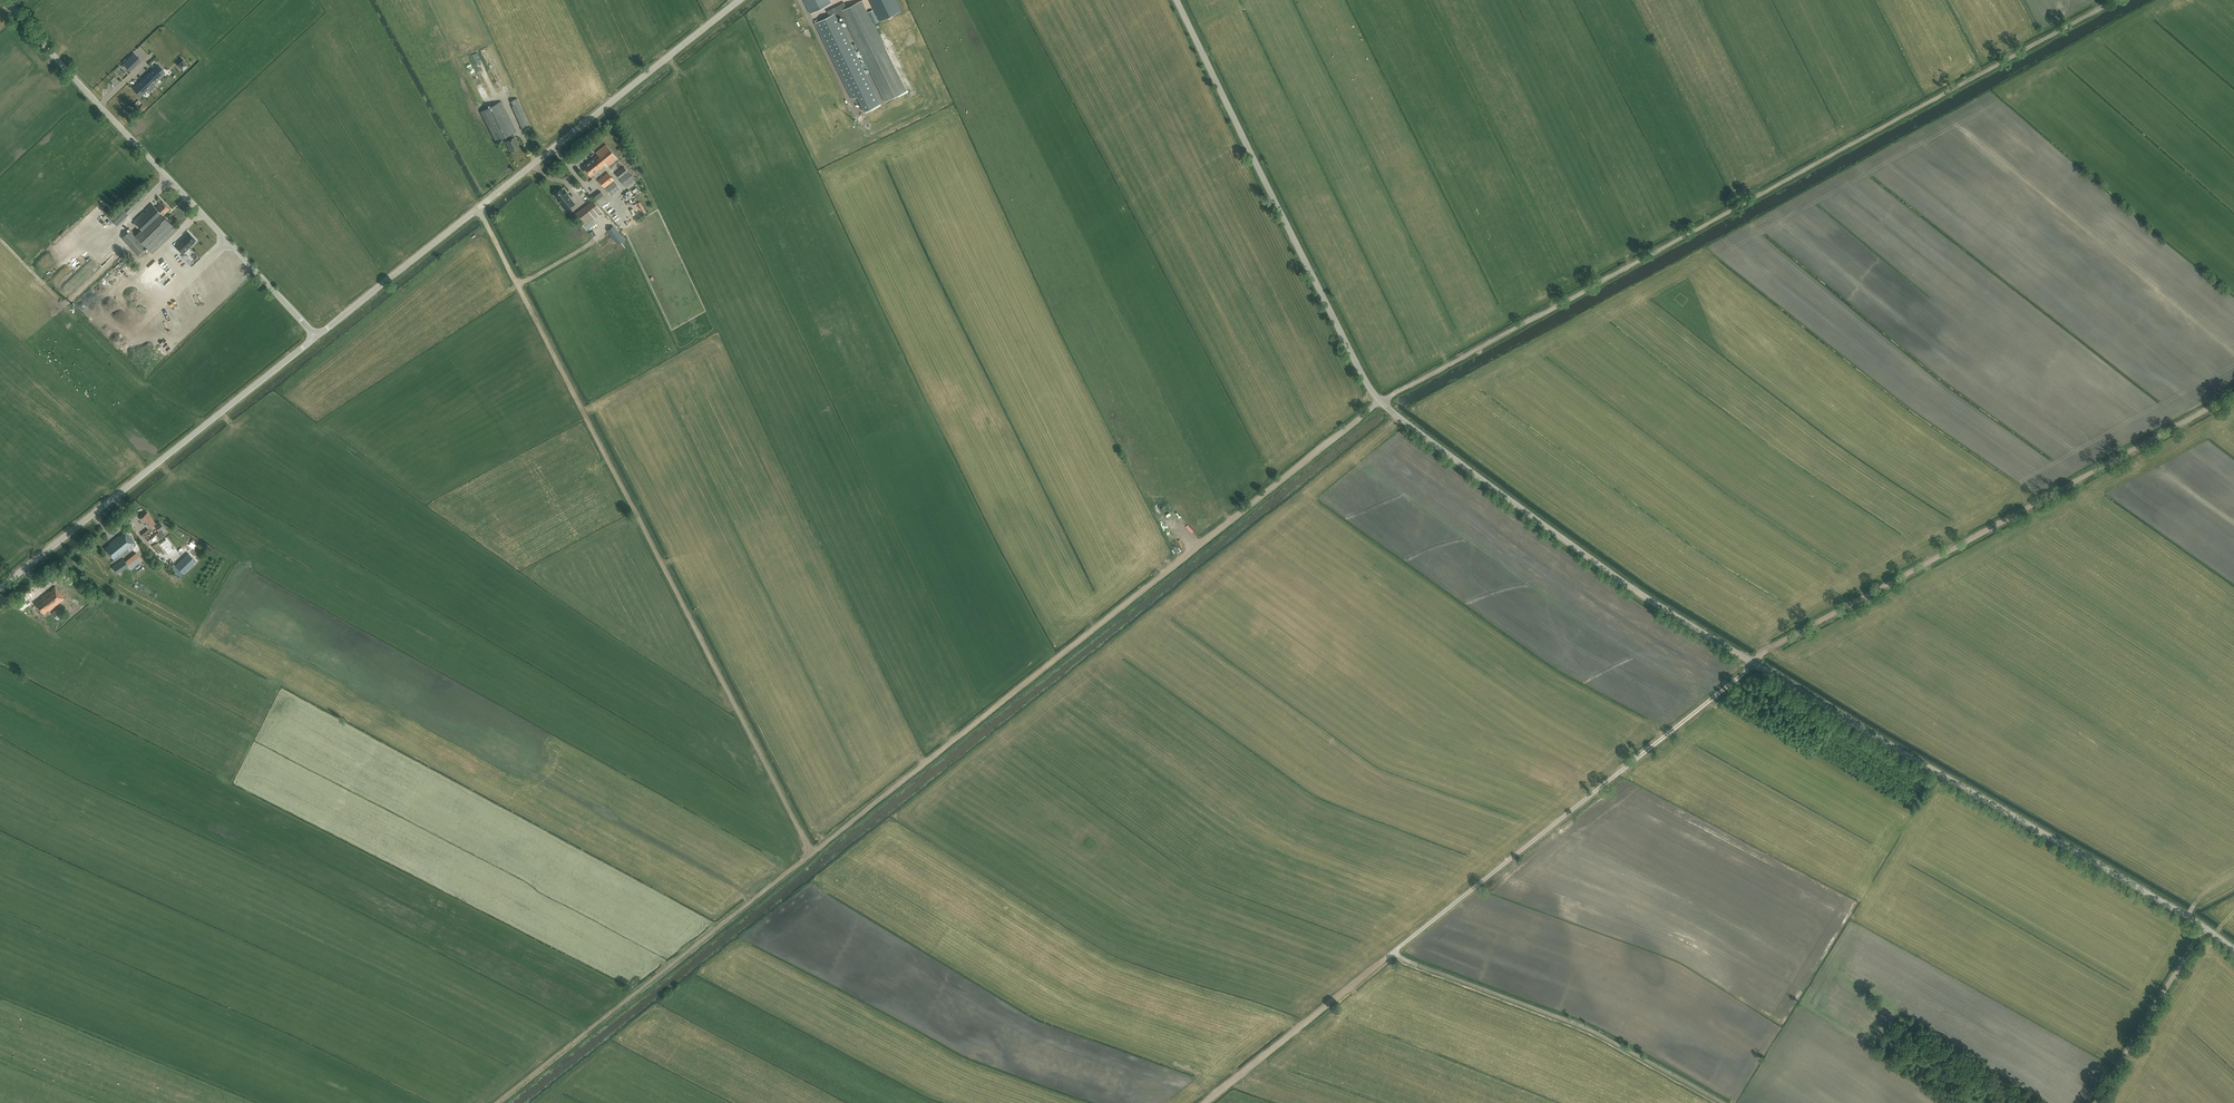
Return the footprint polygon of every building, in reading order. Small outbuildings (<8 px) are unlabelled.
[(829,0),(804,0),(811,13),(831,3),(829,0)] [(906,91),(862,0),(840,10),(885,101),(906,91)] [(891,15),(900,10),(895,0),(870,0),(880,21),(891,15)] [(2090,5),(2087,0),(2077,0),(2065,6),(2070,15),(2090,5)] [(140,58),(145,62),(149,57),(144,53),(140,58)] [(140,60),(134,54),(129,59),(135,65),(140,60)] [(135,65),(129,59),(124,64),(129,70),(135,65)] [(187,65),(183,61),(178,65),(183,69),(187,65)] [(151,71),(146,76),(153,84),(163,74),(161,72),(163,70),(158,64),(152,69),(153,70),(152,72),(151,71)] [(139,82),(134,87),(141,95),(147,90),(153,84),(146,76),(140,81),(141,82),(140,83),(139,82)] [(162,99),(169,91),(165,87),(158,95),(162,99)] [(523,128),(529,125),(517,98),(511,101),(513,105),(512,106),(523,128)] [(514,137),(512,133),(516,131),(501,101),(481,111),(496,141),(504,137),(506,140),(506,141),(511,151),(519,147),(516,141),(517,140),(515,137),(514,137)] [(607,165),(617,158),(606,144),(596,152),(598,154),(582,166),(590,177),(595,173),(594,172),(605,163),(607,165)] [(628,187),(635,182),(624,166),(616,173),(627,187),(627,186),(628,187)] [(599,179),(605,187),(614,180),(608,172),(599,179)] [(620,187),(614,180),(605,187),(610,194),(620,187)] [(580,201),(587,195),(579,185),(572,191),(580,201)] [(563,189),(562,188),(560,189),(560,187),(553,192),(554,194),(553,194),(557,199),(565,209),(571,204),(568,200),(570,198),(566,193),(567,192),(564,188),(563,189)] [(637,187),(629,189),(631,195),(639,193),(637,187)] [(608,201),(601,191),(593,197),(599,207),(608,201)] [(630,214),(637,210),(628,193),(621,197),(630,214)] [(585,206),(574,214),(584,226),(602,212),(593,200),(585,206)] [(170,208),(162,201),(156,208),(152,203),(146,209),(147,210),(144,213),(143,212),(134,220),(142,228),(136,235),(130,229),(121,238),(138,255),(147,246),(154,253),(177,230),(163,215),(170,208)] [(196,240),(190,232),(184,238),(183,238),(176,245),(183,253),(191,245),(192,244),(193,244),(194,243),(194,242),(196,240)] [(127,270),(131,274),(136,270),(132,266),(127,270)] [(127,516),(123,512),(119,515),(118,515),(116,517),(120,522),(127,516)] [(156,523),(147,513),(140,519),(149,529),(142,534),(148,541),(156,534),(160,538),(165,534),(162,530),(165,528),(159,520),(156,523)] [(135,543),(126,532),(120,536),(119,535),(112,541),(112,542),(105,548),(114,558),(118,555),(118,556),(135,543)] [(182,544),(190,548),(194,540),(185,537),(182,544)] [(177,548),(183,554),(187,550),(180,544),(177,548)] [(136,553),(126,561),(129,566),(131,568),(141,560),(136,553)] [(183,573),(196,561),(189,553),(176,565),(174,564),(171,567),(180,577),(183,573)] [(118,573),(129,566),(126,561),(123,558),(112,566),(118,573)] [(47,582),(53,578),(52,576),(52,575),(50,572),(41,578),(44,582),(46,580),(47,582)] [(65,592),(70,590),(65,580),(60,582),(65,592)] [(156,598),(155,596),(157,595),(155,591),(150,593),(149,591),(147,592),(151,600),(156,598)] [(83,593),(74,599),(79,606),(88,599),(83,593)] [(36,604),(44,613),(49,609),(49,608),(56,603),(56,604),(60,601),(56,597),(53,599),(50,594),(36,604)] [(58,608),(53,612),(58,619),(63,615),(58,608)]
